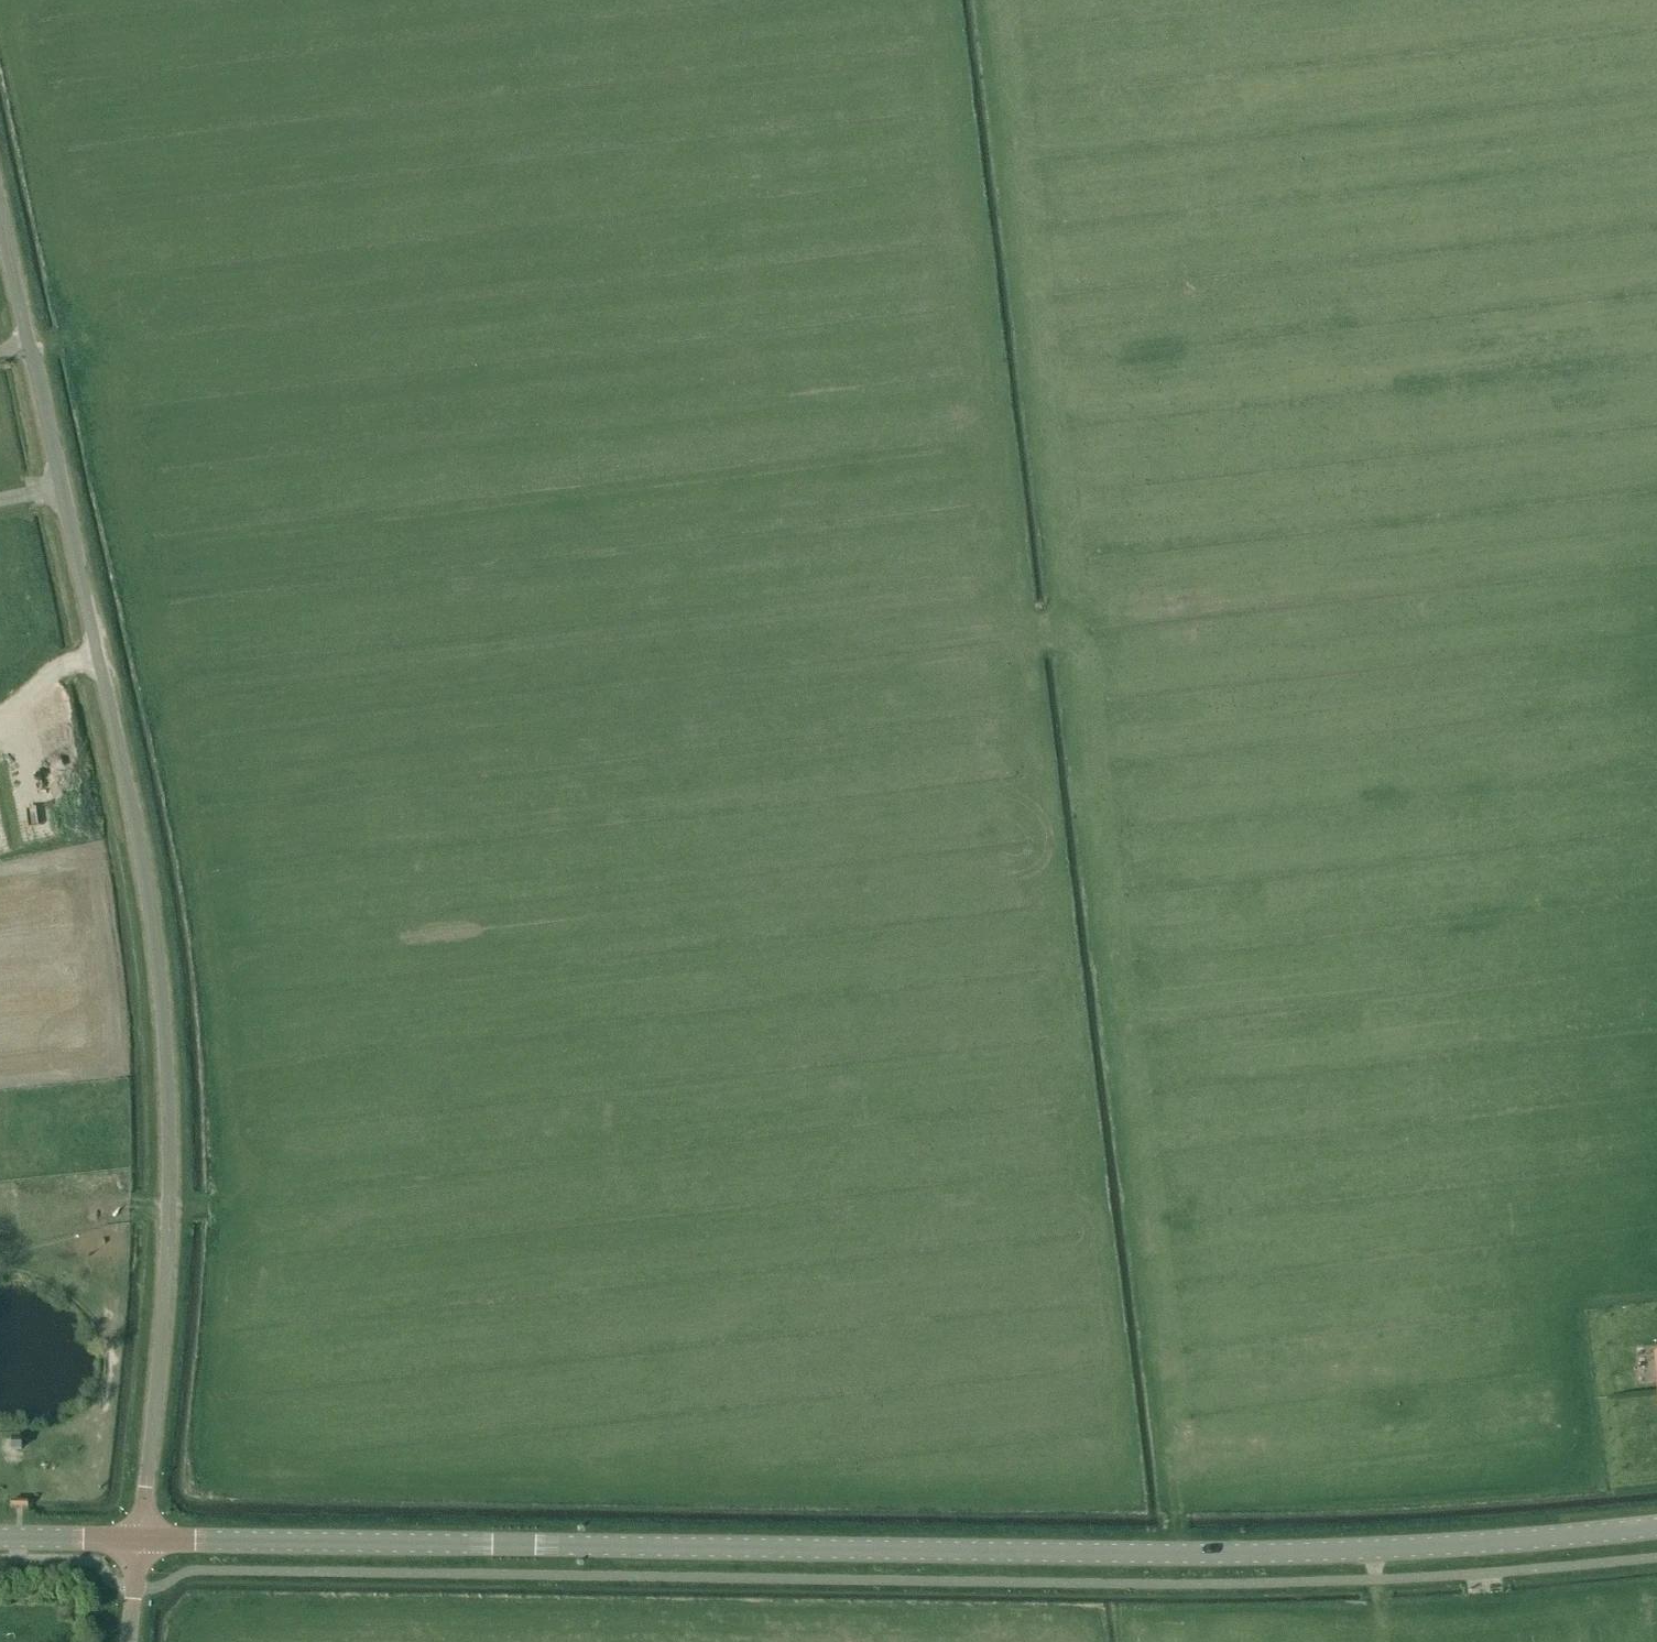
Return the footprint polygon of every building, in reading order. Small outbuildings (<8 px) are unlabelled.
[(12,1440),(12,1449),(22,1450),(22,1440),(12,1440)]
